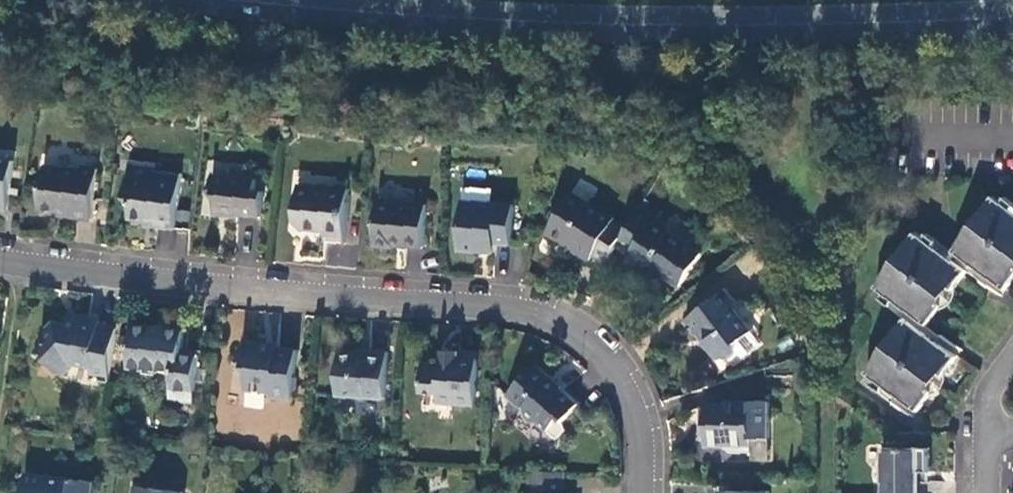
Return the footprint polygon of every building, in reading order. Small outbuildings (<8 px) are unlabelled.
[(11,161),(0,159),(0,207),(5,207),(11,161)] [(89,219),(96,169),(81,166),(80,170),(42,166),(37,208),(70,212),(70,217),(89,219)] [(129,218),(155,221),(174,223),(179,174),(154,172),(154,179),(126,176),(123,196),(130,204),(129,218)] [(253,178),(209,174),(208,193),(213,198),(212,212),(259,216),(261,190),(253,189),(253,178)] [(342,242),(346,188),(295,184),(293,222),(297,230),(323,232),(322,241),(342,242)] [(1012,209),(1012,208),(1012,202),(1005,197),(1001,201),(992,195),(979,214),(982,217),(970,234),(966,232),(952,251),(1005,288),(1012,277),(1012,210),(1012,209)] [(591,256),(604,264),(615,245),(626,227),(586,204),(585,206),(569,198),(566,197),(563,199),(560,203),(553,206),(547,216),(549,224),(544,234),(588,260),(591,256)] [(425,204),(376,200),(373,245),(393,247),(393,244),(422,247),(425,204)] [(513,205),(460,202),(459,250),(494,253),(495,243),(511,243),(513,205)] [(666,223),(639,205),(626,227),(615,245),(626,253),(624,259),(638,268),(645,266),(662,277),(663,275),(679,285),(700,252),(668,230),(666,223)] [(967,269),(933,247),(937,241),(926,233),(924,238),(915,232),(900,252),(904,254),(892,270),(889,268),(874,287),(883,294),(880,299),(890,305),(893,301),(927,324),(940,305),(936,303),(948,287),(952,290),(967,269)] [(725,289),(684,321),(695,334),(699,330),(707,340),(706,342),(718,359),(725,359),(735,350),(736,344),(753,330),(737,311),(737,304),(725,289)] [(957,356),(904,317),(890,337),(893,339),(881,356),(878,354),(865,373),(873,379),(870,385),(879,393),(883,387),(917,411),(930,392),(927,390),(939,373),(943,376),(957,356)] [(97,373),(108,375),(115,328),(97,325),(98,321),(77,319),(76,323),(64,321),(64,324),(50,323),(41,331),(38,354),(60,375),(70,364),(90,367),(89,372),(97,373)] [(182,330),(130,326),(127,367),(171,372),(170,388),(194,391),(197,357),(181,354),(182,330)] [(290,397),(294,350),(263,346),(259,342),(248,341),(241,347),(239,365),(245,372),(243,389),(265,391),(270,395),(290,397)] [(384,397),(386,351),(367,350),(366,355),(338,354),(334,394),(384,397)] [(474,404),(476,356),(440,354),(439,361),(422,361),(420,391),(437,392),(437,402),(474,404)] [(561,386),(537,365),(528,376),(525,374),(507,395),(522,409),(522,414),(532,422),(538,422),(547,431),(558,418),(562,422),(577,404),(559,388),(561,386)] [(193,403),(194,391),(170,388),(169,401),(193,403)] [(768,437),(769,401),(725,401),(725,403),(705,404),(705,445),(723,446),(728,451),(751,450),(751,438),(768,437)] [(565,429),(562,422),(558,418),(547,431),(558,439),(565,429)] [(882,492),(914,492),(914,483),(926,483),(926,473),(930,472),(929,449),(883,449),(882,466),(879,466),(880,484),(882,484),(882,492)] [(563,472),(528,471),(527,492),(562,492),(563,472)] [(24,473),(22,489),(48,491),(49,476),(24,473)] [(49,476),(48,491),(22,489),(21,492),(91,492),(92,482),(49,476)]
